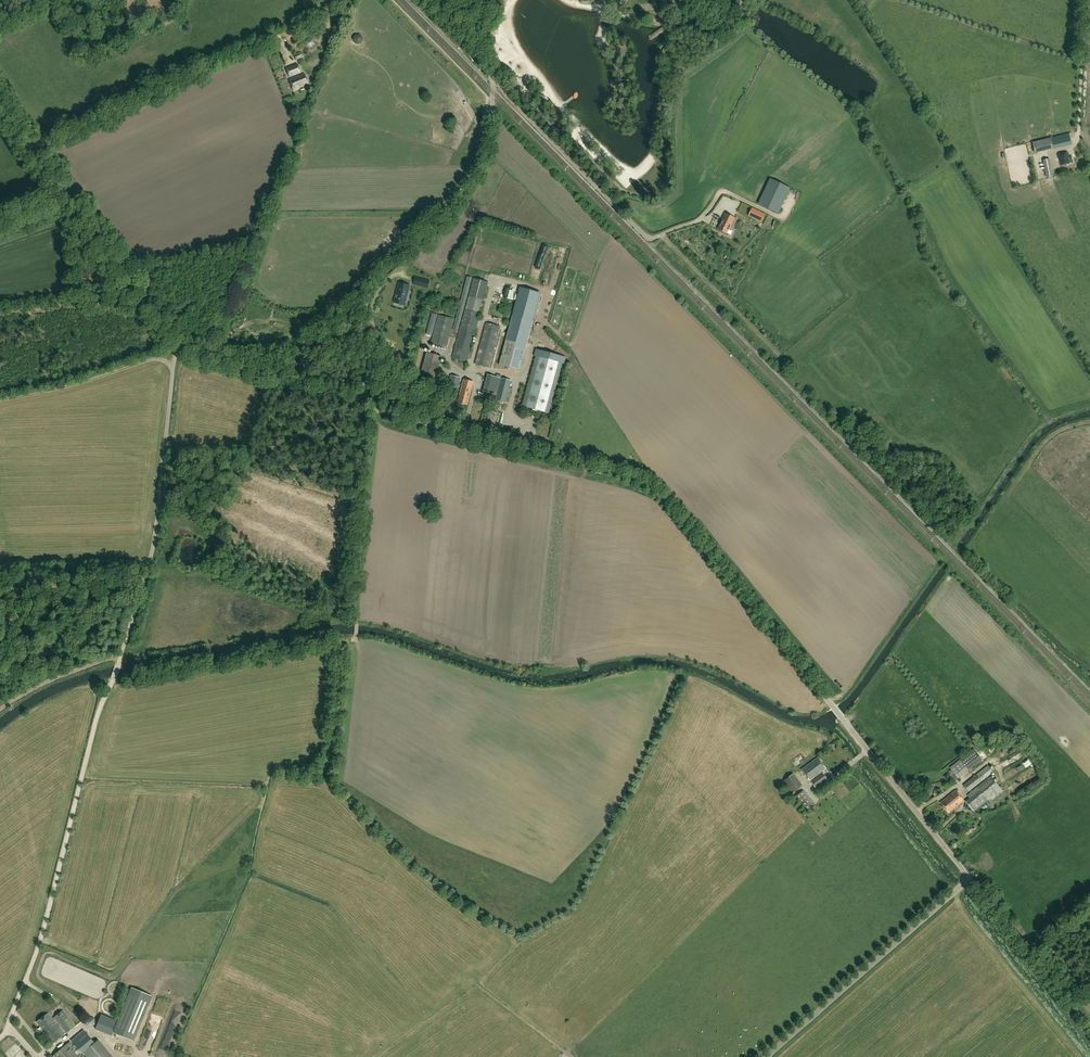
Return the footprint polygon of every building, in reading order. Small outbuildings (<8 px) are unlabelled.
[(485,28),(488,36),(494,34),(492,26),(485,28)] [(358,36),(355,41),(358,45),(363,45),(366,41),(363,36),(358,36)] [(311,48),(315,44),(313,39),(308,38),(304,42),(306,47),(311,48)] [(297,64),(286,68),(289,77),(300,73),(297,64)] [(304,73),(289,80),(293,91),(299,89),(299,88),(308,84),(304,73)] [(1042,151),(1071,144),(1069,134),(1051,138),(1052,141),(1040,144),(1042,151)] [(1058,154),(1060,165),(1073,163),(1071,156),(1069,157),(1068,152),(1058,154)] [(1047,177),(1052,176),(1049,159),(1043,160),(1047,177)] [(761,204),(781,213),(792,189),(773,179),(761,204)] [(735,218),(726,214),(718,230),(727,234),(729,229),(730,229),(735,218)] [(452,358),(467,362),(488,282),(473,278),(452,358)] [(422,281),(420,288),(428,290),(430,283),(422,281)] [(406,303),(412,305),(412,304),(416,305),(420,290),(410,287),(406,303)] [(520,370),(533,322),(541,294),(520,288),(512,316),(499,365),(520,370)] [(464,291),(460,301),(464,303),(468,293),(464,291)] [(438,315),(431,344),(447,348),(454,319),(438,315)] [(476,364),(489,367),(500,326),(487,323),(476,364)] [(536,350),(521,405),(551,414),(566,358),(536,350)] [(436,377),(442,356),(427,352),(421,374),(436,377)] [(488,375),(483,391),(496,395),(501,378),(488,375)] [(505,402),(511,381),(502,378),(497,399),(505,402)] [(468,405),(474,382),(464,380),(461,392),(462,392),(459,403),(468,405)] [(843,760),(848,758),(840,745),(836,748),(843,760)] [(974,749),(950,768),(958,778),(982,759),(974,749)] [(1021,755),(1018,750),(1012,754),(1015,759),(1021,755)] [(826,768),(818,758),(799,772),(802,776),(805,773),(810,780),(820,773),(821,774),(811,782),(816,787),(827,778),(822,771),(826,768)] [(1019,768),(1025,764),(1022,759),(1016,763),(1019,768)] [(988,765),(963,785),(968,791),(993,772),(988,765)] [(1014,777),(1016,781),(1031,773),(1029,769),(1014,777)] [(783,781),(793,793),(803,786),(793,774),(783,781)] [(973,811),(987,800),(989,802),(1002,791),(991,776),(970,793),(967,795),(970,798),(966,801),(973,811)] [(955,790),(940,802),(949,812),(963,801),(955,790)] [(807,812),(815,805),(804,791),(795,797),(807,812)] [(135,1036),(152,996),(131,987),(115,1028),(135,1036)] [(63,1010),(52,1019),(53,1020),(56,1019),(66,1033),(75,1026),(63,1010)] [(87,1024),(108,1032),(113,1017),(98,1011),(96,1017),(90,1015),(87,1024)] [(64,1035),(53,1020),(52,1019),(48,1013),(37,1022),(53,1043),(64,1035)] [(94,1043),(84,1030),(71,1041),(82,1054),(83,1053),(87,1056),(98,1048),(94,1043)] [(98,1040),(94,1043),(98,1048),(87,1056),(113,1056),(98,1040)] [(70,1042),(52,1056),(83,1056),(70,1042)]
